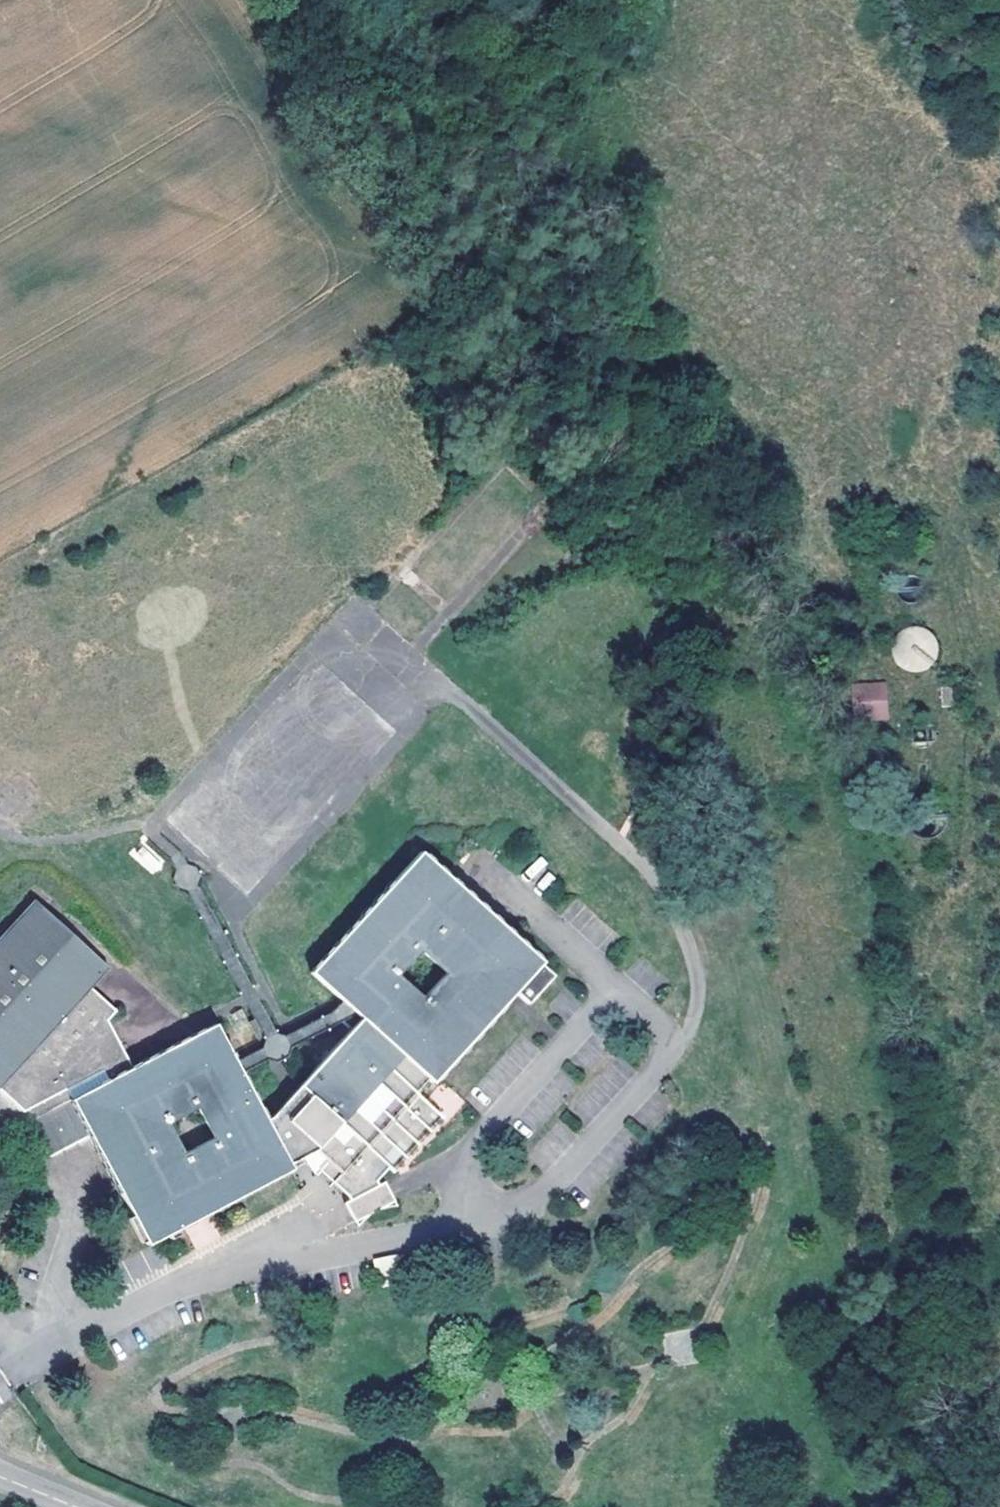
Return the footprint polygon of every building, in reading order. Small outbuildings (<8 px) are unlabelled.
[(939,634),(901,626),(892,664),(930,673),(939,634)] [(886,686),(853,688),(856,720),(888,718),(886,686)] [(953,688),(942,688),(943,707),(955,707),(953,688)] [(507,989),(534,960),(421,851),(308,968),(358,1015),(420,1072),(424,1075),(507,989)] [(84,1120),(139,1227),(286,1157),(283,1151),(275,1139),(260,1109),(209,1015),(120,1058),(96,1006),(103,994),(75,970),(93,948),(21,885),(0,908),(0,1079),(15,1092),(57,1071),(66,1086),(25,1106),(34,1123),(14,1133),(21,1148),(84,1120)] [(543,969),(534,960),(507,989),(516,996),(543,969)] [(260,1109),(275,1139),(283,1151),(309,1139),(323,1152),(315,1161),(338,1182),(336,1190),(342,1206),(385,1195),(371,1169),(386,1155),(390,1158),(436,1111),(410,1085),(420,1072),(358,1015),(275,1100),(260,1109)] [(375,1260),(380,1276),(400,1270),(394,1253),(375,1260)]
